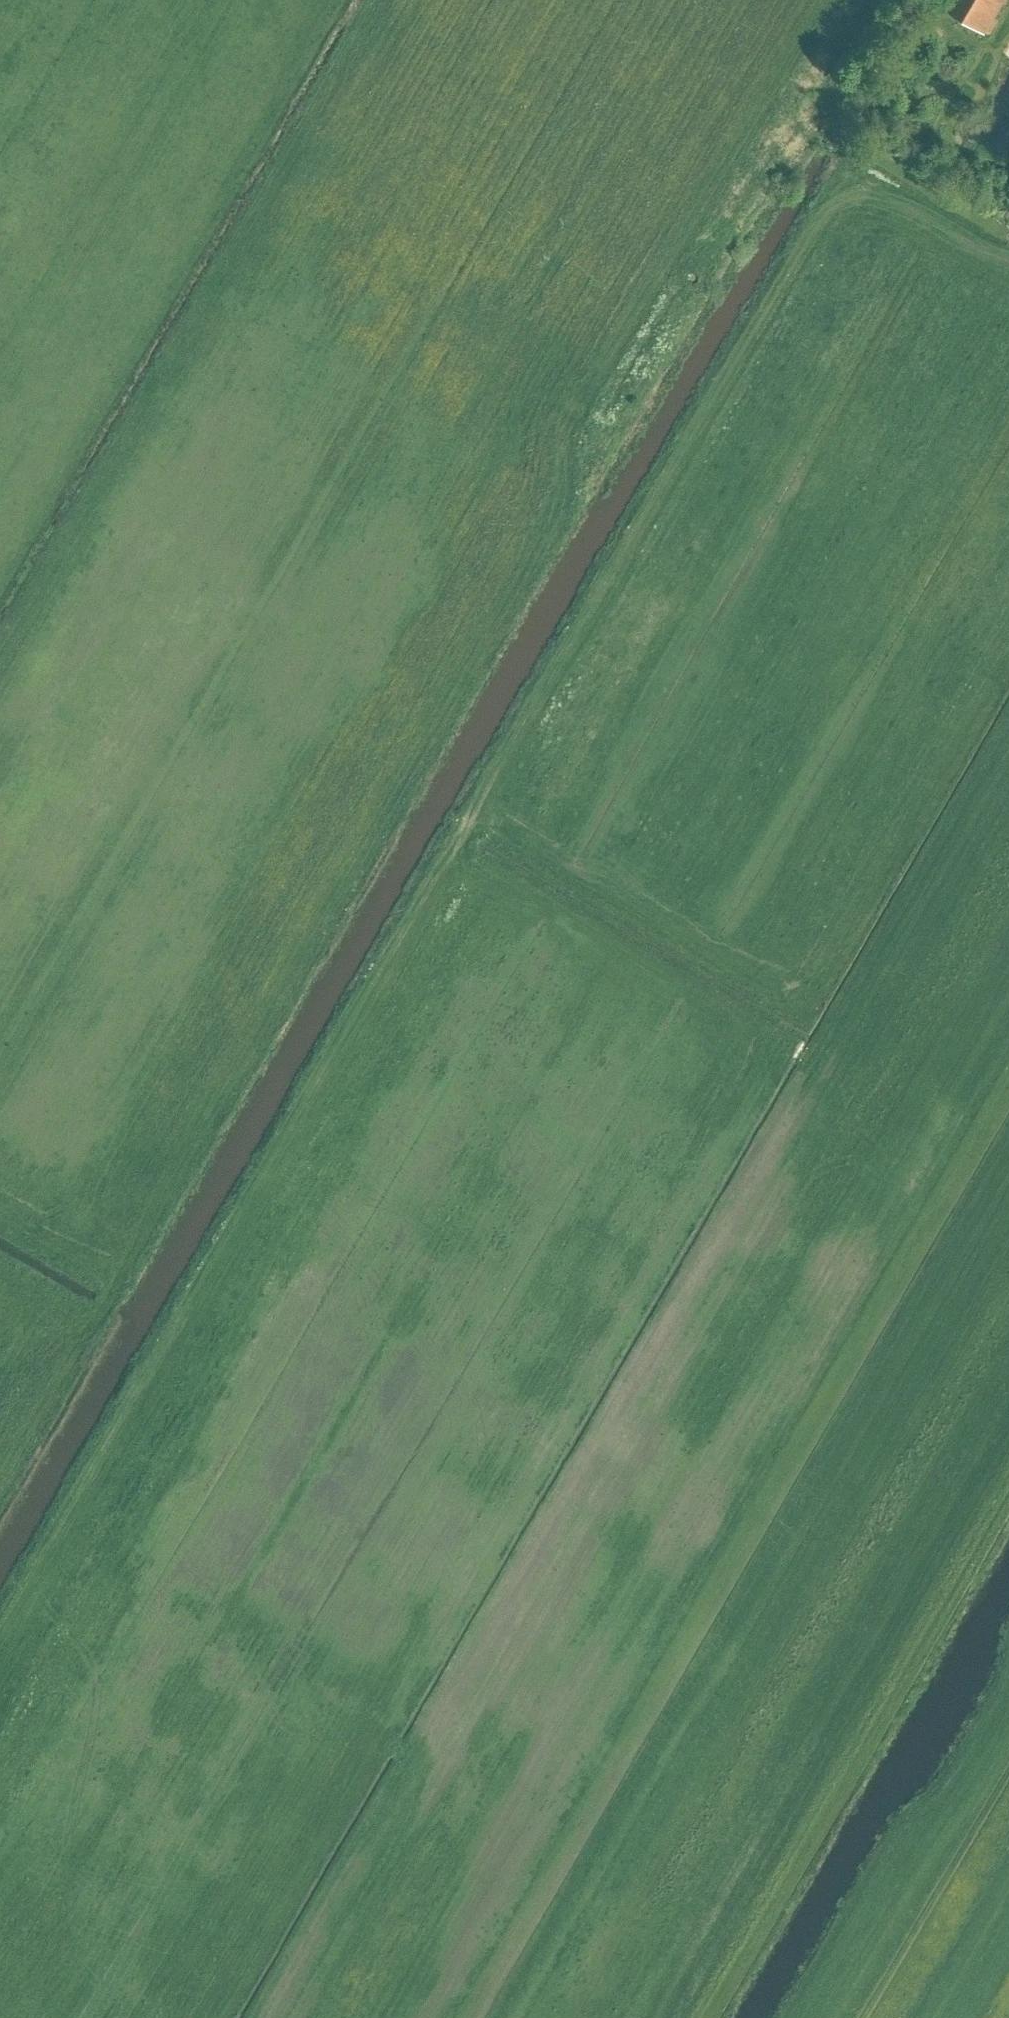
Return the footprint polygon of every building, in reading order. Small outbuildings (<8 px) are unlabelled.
[(941,9),(984,35),(1005,0),(946,0),(941,9)]
